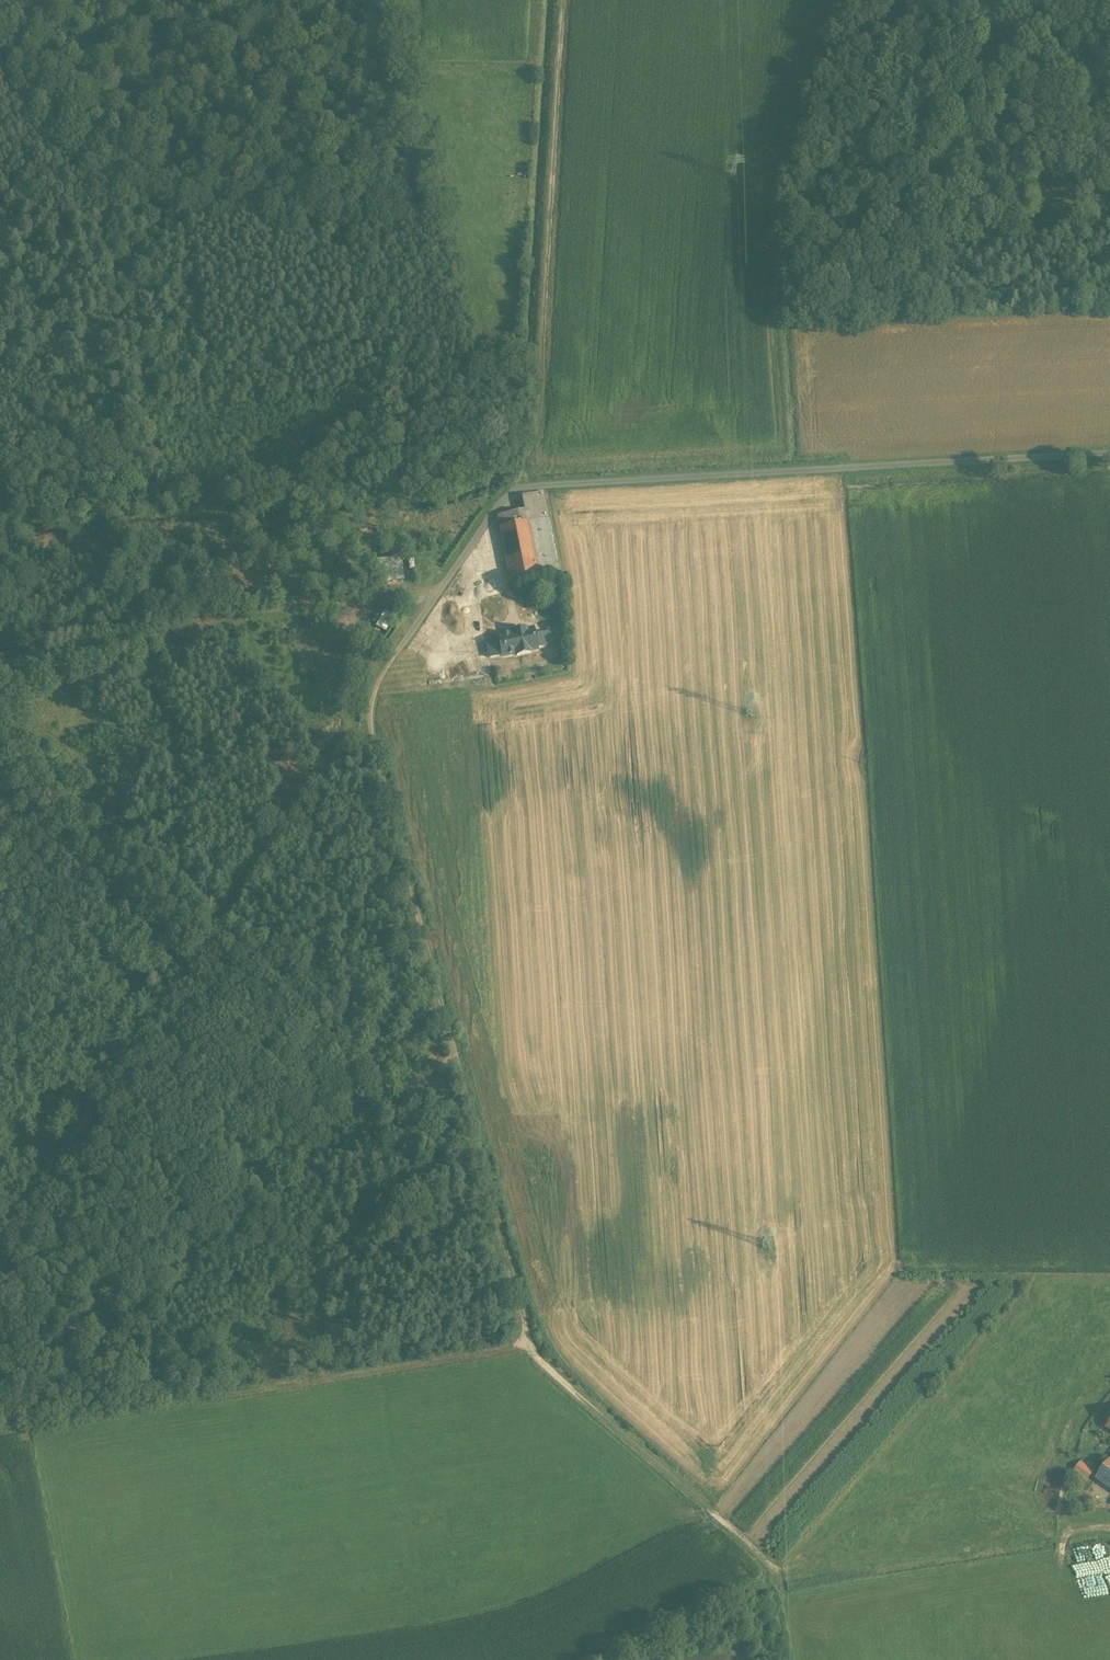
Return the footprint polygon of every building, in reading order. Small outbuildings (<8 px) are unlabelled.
[(560,577),(543,493),(520,498),(523,512),(497,517),(511,586),(560,577)] [(377,557),(378,582),(404,581),(402,556),(377,557)] [(508,599),(479,605),(489,658),(519,652),(514,626),(508,599)] [(537,622),(514,626),(519,652),(541,648),(537,622)] [(1097,1478),(1109,1488),(1109,1460),(1097,1478)] [(1092,1473),(1081,1463),(1075,1471),(1086,1481),(1092,1473)]
